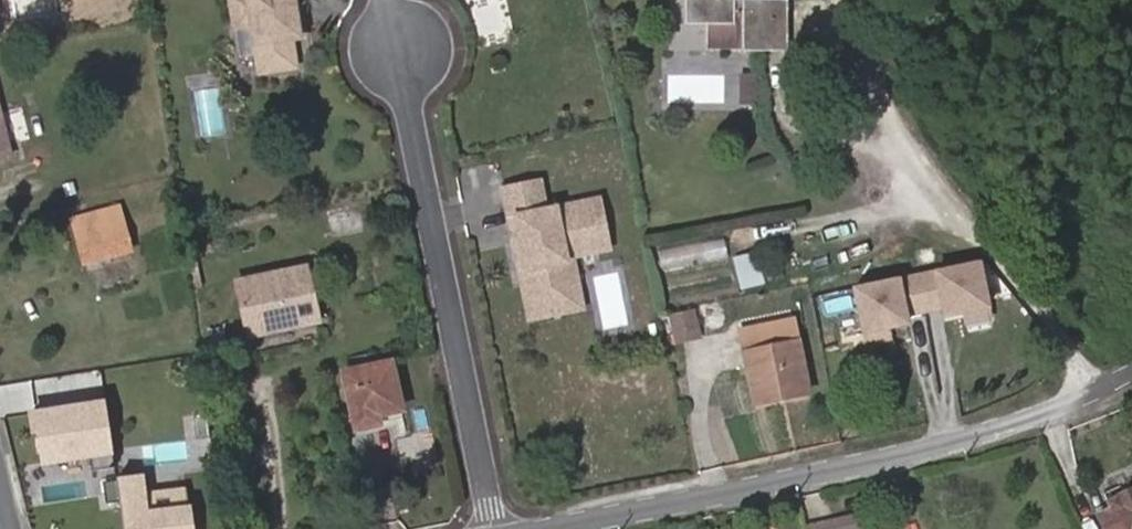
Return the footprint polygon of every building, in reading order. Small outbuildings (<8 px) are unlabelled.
[(101,0),(49,0),(51,15),(102,7),(101,0)] [(293,4),(297,3),(297,0),(229,0),(233,26),(250,24),(257,70),(293,65),(289,36),(302,34),(299,15),(294,16),(293,4)] [(682,24),(730,23),(730,10),(739,9),(741,48),(785,48),(783,0),(682,0),(682,24)] [(757,104),(758,76),(745,76),(745,104),(757,104)] [(10,157),(0,89),(0,158),(10,157)] [(571,291),(563,250),(569,249),(606,241),(598,200),(544,211),(538,182),(504,189),(509,215),(515,214),(521,239),(514,240),(520,269),(526,268),(533,299),(571,291)] [(127,250),(115,209),(74,220),(85,262),(127,250)] [(521,239),(515,214),(509,215),(514,240),(521,239)] [(581,307),(577,290),(570,256),(608,248),(606,241),(569,249),(563,250),(571,291),(533,299),(526,268),(520,269),(530,318),(581,307)] [(667,263),(711,255),(709,242),(665,250),(667,263)] [(978,258),(847,278),(857,343),(893,337),(890,319),(963,307),(965,320),(987,317),(978,258)] [(317,320),(306,266),(236,281),(247,335),(317,320)] [(699,337),(692,311),(670,316),(676,342),(699,337)] [(807,393),(791,319),(740,332),(756,404),(807,393)] [(401,412),(390,364),(343,374),(355,430),(378,425),(376,417),(401,412)] [(52,439),(37,383),(0,393),(15,450),(52,439)] [(142,462),(134,415),(74,425),(82,472),(142,462)] [(118,475),(121,528),(145,528),(142,473),(118,475)] [(1113,488),(1117,495),(1108,500),(1110,505),(1097,511),(1104,528),(1131,528),(1131,479),(1113,488)] [(856,515),(808,526),(809,528),(860,528),(856,515)]
